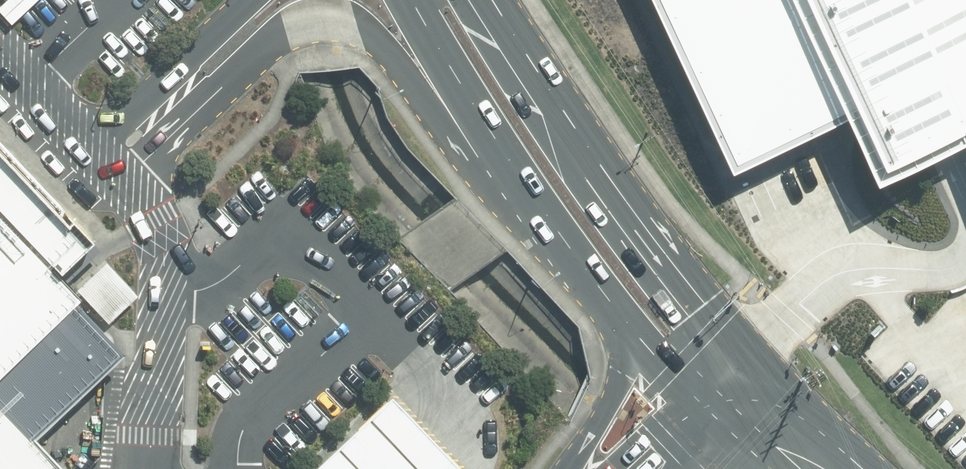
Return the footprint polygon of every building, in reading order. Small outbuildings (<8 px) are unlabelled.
[(0,0),(0,16),(9,25),(35,0),(0,0)] [(718,154),(785,126),(832,105),(859,168),(949,129),(965,168),(965,0),(651,0),(718,154)] [(32,432),(77,390),(107,362),(122,347),(55,269),(94,239),(0,143),(0,399),(32,432)] [(137,294),(107,259),(78,284),(108,318),(137,294)] [(385,396),(311,464),(316,468),(454,468),(385,396)] [(0,399),(0,468),(67,468),(47,450),(32,432),(0,399)]
